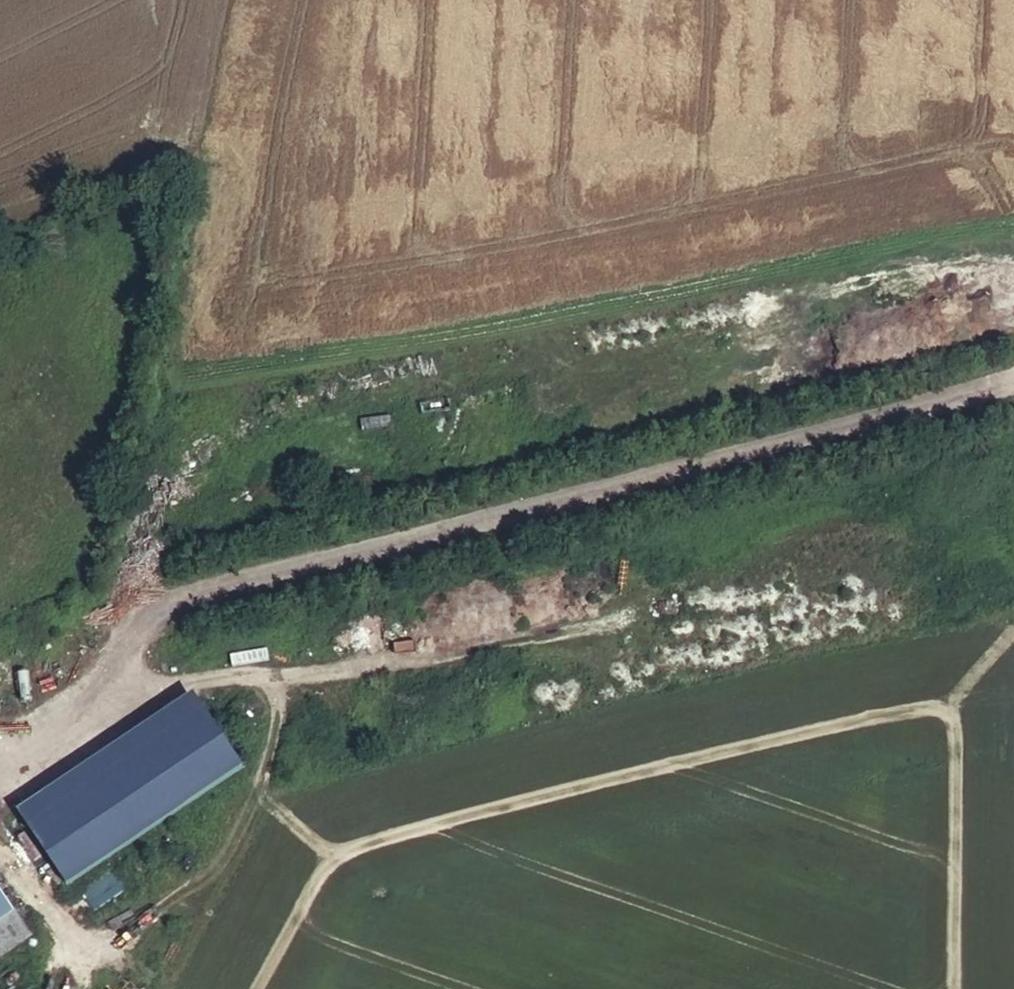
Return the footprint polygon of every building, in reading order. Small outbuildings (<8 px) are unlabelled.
[(123,765),(30,827),(69,885),(162,822),(123,765)] [(0,889),(0,919),(12,911),(14,910),(0,889)] [(12,911),(0,919),(0,957),(31,936),(14,910),(12,911)]
